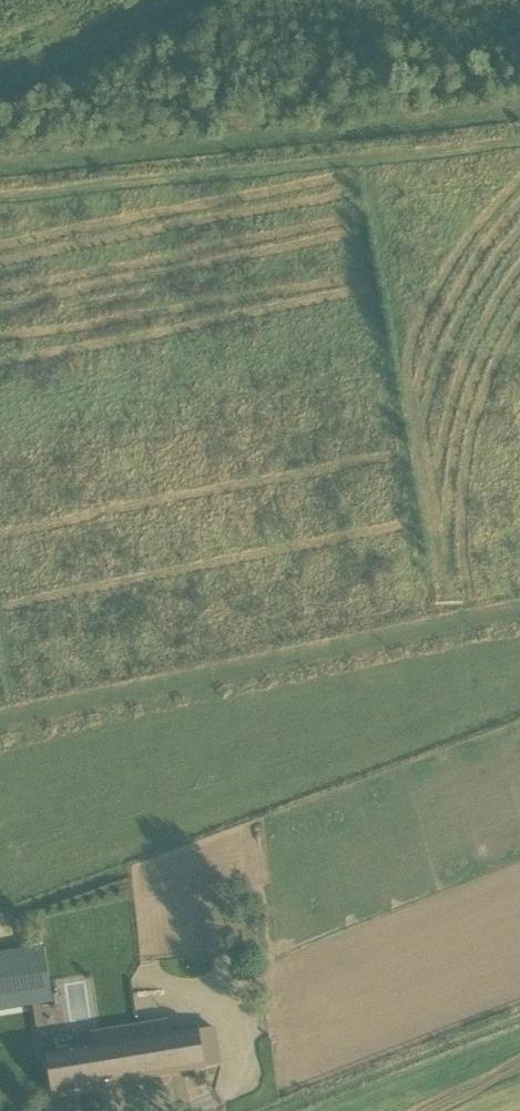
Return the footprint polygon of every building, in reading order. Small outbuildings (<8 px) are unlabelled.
[(53,1003),(44,950),(0,957),(0,1011),(53,1003)] [(204,1068),(221,1065),(215,1028),(170,1036),(93,1047),(76,1050),(74,1037),(47,1041),(49,1054),(47,1055),(53,1093),(204,1068)]
